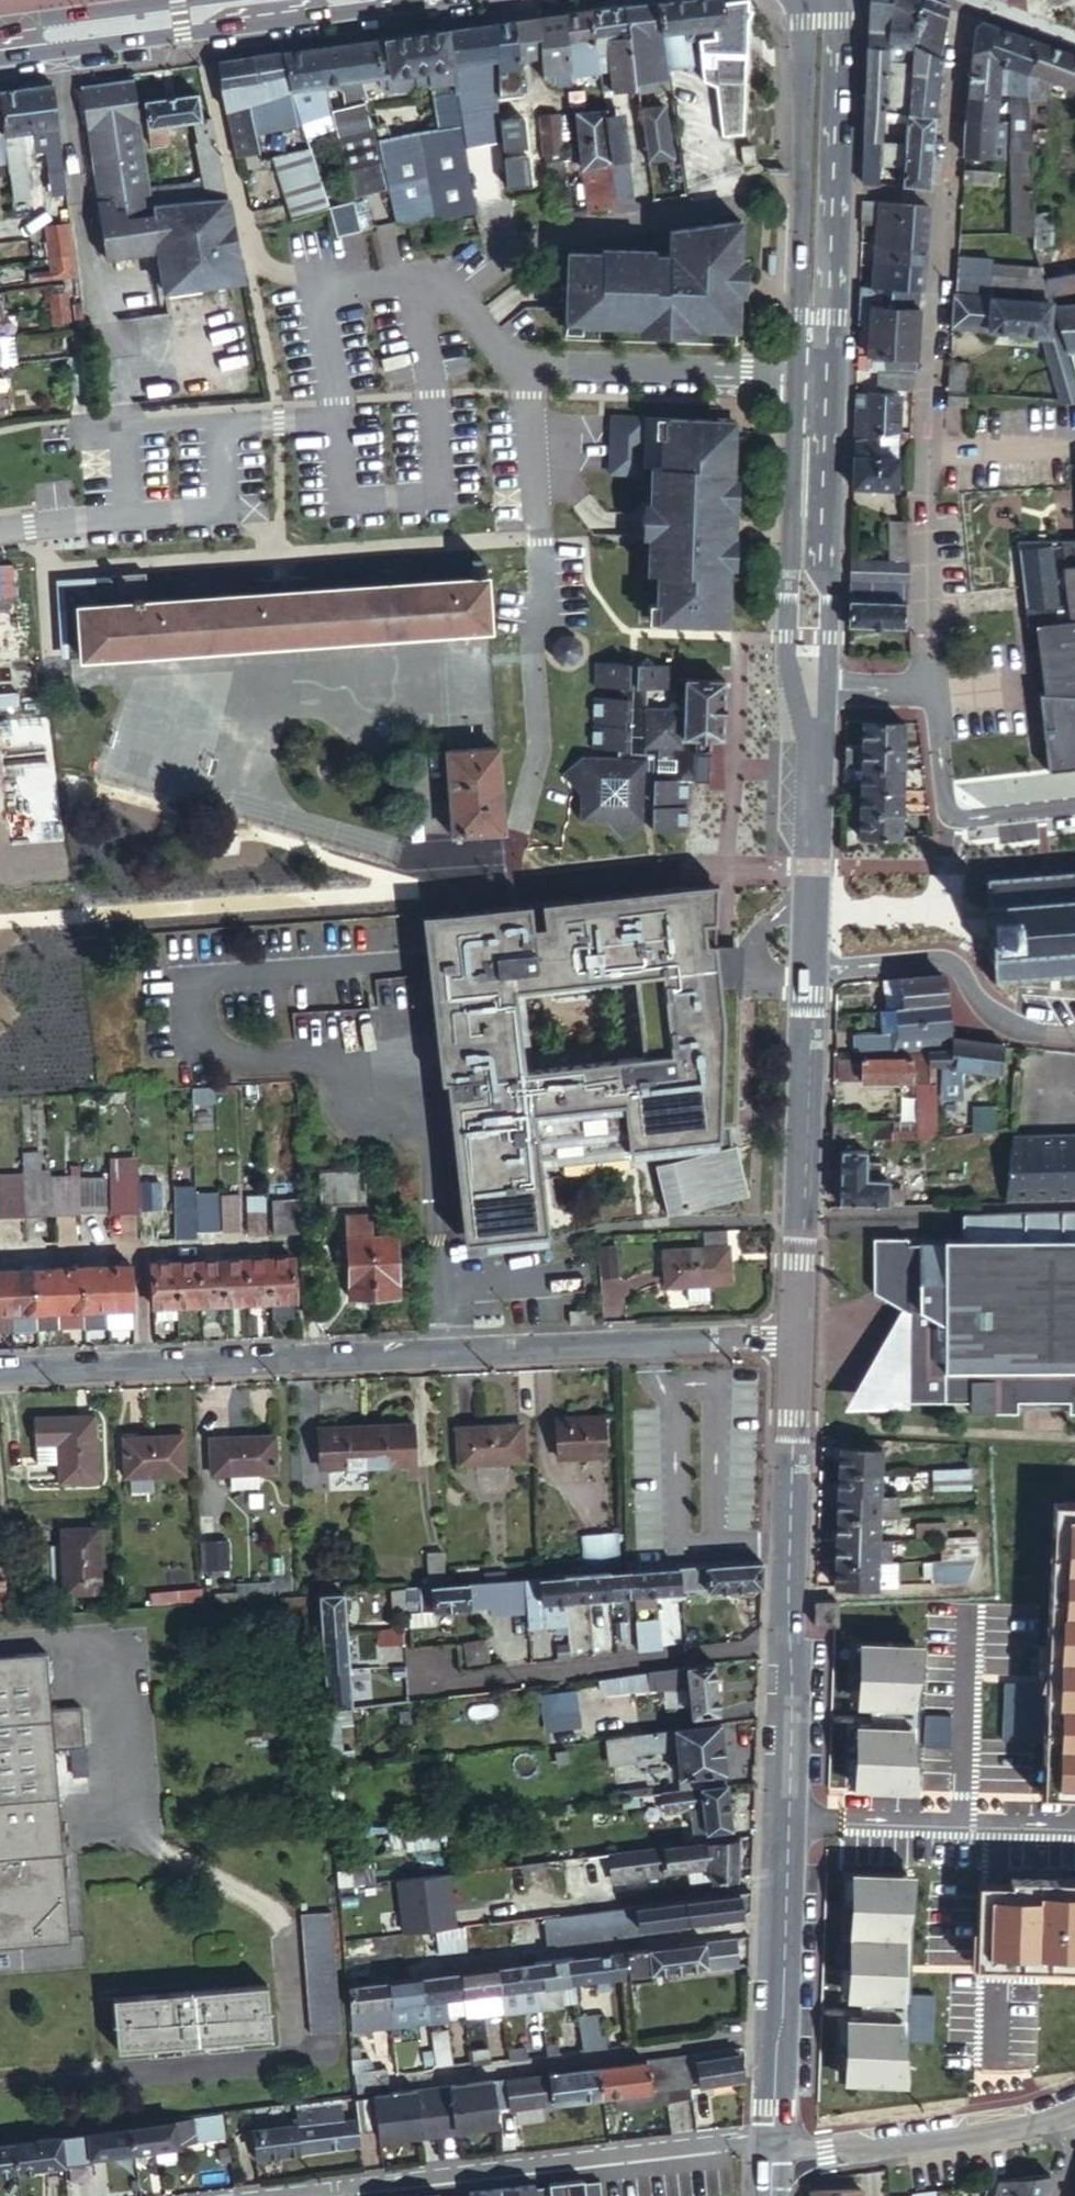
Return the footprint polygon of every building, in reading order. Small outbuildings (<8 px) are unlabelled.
[(636,89),(670,85),(667,63),(659,0),(642,0),(624,2),(635,85),(636,89)] [(722,0),(659,0),(667,63),(692,59),(688,35),(712,32),(714,49),(727,47),(722,0)] [(871,26),(893,26),(898,0),(871,0),(871,26)] [(893,26),(888,57),(885,116),(883,160),(904,162),(905,147),(909,110),(911,87),(912,71),(914,53),(915,45),(923,0),(898,0),(893,26)] [(946,0),(923,0),(915,45),(914,53),(942,54),(950,1),(946,0)] [(624,2),(590,7),(595,48),(607,46),(609,65),(612,88),(635,85),(624,2)] [(590,7),(563,10),(566,38),(562,39),(566,71),(572,70),(578,76),(592,74),(597,66),(595,48),(590,7)] [(563,10),(514,17),(519,54),(537,52),(539,69),(549,68),(552,79),(555,81),(567,83),(566,71),(562,39),(566,38),(563,10)] [(514,17),(490,21),(498,69),(497,92),(521,89),(517,63),(520,62),(519,54),(514,17)] [(1010,95),(1016,95),(1033,94),(1033,93),(1033,66),(1039,39),(987,19),(981,21),(979,23),(975,61),(1001,64),(1011,65),(1010,95)] [(490,21),(443,27),(453,87),(460,122),(463,140),(500,134),(498,117),(497,111),(497,92),(498,69),(490,21)] [(893,26),(871,26),(869,69),(865,180),(877,180),(878,172),(882,172),(883,160),(885,116),(888,57),(893,26)] [(443,27),(354,41),(359,76),(377,73),(379,83),(387,82),(388,88),(429,80),(431,80),(433,91),(453,87),(443,27)] [(1065,49),(1039,39),(1033,66),(1046,70),(1057,72),(1065,49)] [(354,41),(318,46),(323,82),(324,87),(334,85),(340,88),(343,103),(329,108),(351,196),(388,186),(380,135),(372,122),(359,76),(354,41)] [(318,46),(284,51),(293,90),(302,117),(329,108),(324,87),(323,82),(318,46)] [(595,48),(597,66),(609,65),(607,46),(595,48)] [(1065,49),(1057,72),(1056,74),(1074,82),(1074,53),(1065,49)] [(284,51),(252,55),(258,81),(254,82),(263,120),(274,117),(276,124),(302,117),(293,90),(284,51)] [(942,54),(914,53),(912,71),(940,74),(942,54)] [(218,79),(235,154),(259,149),(254,130),(252,123),(263,120),(254,82),(258,81),(252,55),(219,60),(218,79)] [(975,61),(972,91),(999,94),(1001,64),(975,61)] [(999,94),(1010,95),(1011,65),(1001,64),(999,94)] [(1046,70),(1033,66),(1033,93),(1046,94),(1046,70)] [(940,74),(912,71),(911,87),(938,89),(940,74)] [(157,244),(155,232),(151,205),(153,205),(152,188),(149,188),(133,75),(80,84),(87,127),(88,126),(98,197),(97,198),(106,257),(158,249),(157,244)] [(49,80),(0,88),(0,107),(3,129),(0,130),(5,169),(8,169),(10,182),(24,180),(17,129),(31,127),(45,125),(55,123),(49,80)] [(433,91),(431,80),(429,80),(437,126),(460,122),(453,87),(433,91)] [(909,110),(936,112),(938,89),(911,87),(909,110)] [(153,205),(226,197),(208,116),(200,117),(197,91),(143,97),(150,142),(170,138),(168,125),(194,121),(204,174),(189,184),(152,188),(153,205)] [(972,91),(971,116),(996,117),(997,116),(997,111),(999,94),(972,91)] [(1033,94),(1033,116),(1033,124),(1045,124),(1046,94),(1033,93),(1033,94)] [(1016,95),(1016,115),(1033,116),(1033,94),(1016,95)] [(645,156),(670,153),(663,102),(638,106),(645,156)] [(604,117),(602,107),(577,111),(583,163),(609,160),(604,117)] [(500,134),(503,164),(526,162),(522,117),(521,109),(497,111),(498,117),(500,134)] [(905,147),(933,149),(936,112),(909,110),(905,147)] [(541,116),(544,153),(561,150),(557,114),(541,116)] [(621,120),(615,115),(604,117),(609,160),(612,185),(613,191),(614,203),(631,199),(621,120)] [(1016,115),(1015,148),(1032,149),(1033,148),(1033,124),(1033,116),(1016,115)] [(971,116),(969,137),(994,138),(996,117),(971,116)] [(994,138),(1004,140),(1006,116),(997,116),(996,117),(994,138)] [(263,120),(265,127),(276,124),(274,117),(263,120)] [(436,237),(480,227),(478,223),(476,212),(473,194),(463,140),(460,122),(437,126),(390,134),(385,119),(372,122),(380,135),(388,186),(393,218),(412,220),(436,215),(437,222),(433,223),(436,237)] [(252,123),(254,130),(265,127),(263,120),(252,123)] [(1033,124),(1033,148),(1045,148),(1045,124),(1033,124)] [(45,125),(31,127),(34,146),(36,146),(47,145),(45,125)] [(969,137),(967,152),(993,154),(994,138),(969,137)] [(993,154),(999,154),(1003,154),(1004,140),(994,138),(993,154)] [(310,142),(303,144),(305,150),(311,148),(310,142)] [(273,153),(292,215),(329,205),(311,148),(305,150),(303,144),(273,153)] [(47,145),(36,146),(39,180),(53,178),(49,145),(47,145)] [(904,162),(902,182),(930,183),(933,149),(905,147),(904,162)] [(1015,148),(1014,178),(1012,232),(1036,228),(1032,209),(1032,207),(1032,149),(1015,148)] [(612,185),(609,160),(583,163),(586,194),(613,191),(612,185)] [(966,166),(964,181),(997,183),(998,169),(966,166)] [(614,203),(613,191),(586,194),(587,205),(614,203)] [(229,225),(226,197),(151,205),(155,232),(157,244),(158,249),(160,267),(163,289),(240,281),(229,225)] [(865,199),(864,222),(878,223),(927,224),(929,202),(865,199)] [(330,206),(334,234),(357,231),(353,203),(330,206)] [(1036,228),(1039,241),(1057,238),(1050,206),(1032,209),(1036,228)] [(738,252),(740,212),(670,224),(669,249),(655,249),(655,244),(600,242),(600,246),(567,245),(564,316),(720,322),(736,306),(737,287),(736,287),(736,251),(738,252)] [(48,255),(73,251),(68,220),(44,223),(48,255)] [(927,224),(878,223),(878,241),(926,243),(927,224)] [(926,243),(878,241),(877,262),(925,264),(926,243)] [(51,277),(76,274),(73,251),(48,255),(50,267),(51,277)] [(1055,298),(1052,289),(1045,271),(1043,265),(993,262),(993,256),(958,254),(956,293),(992,295),(1055,298)] [(925,264),(877,262),(876,284),(923,285),(925,264)] [(1045,271),(1052,289),(1074,284),(1074,265),(1045,271)] [(27,271),(29,280),(51,277),(50,267),(27,271)] [(48,292),(63,290),(62,281),(47,283),(48,292)] [(876,284),(862,283),(861,319),(872,320),(870,367),(888,368),(916,369),(917,353),(919,351),(923,285),(876,284)] [(52,319),(67,318),(63,290),(48,292),(50,305),(52,319)] [(1063,323),(1055,298),(992,295),(956,293),(954,325),(1015,327),(1015,329),(1052,331),(1052,322),(1063,323)] [(1055,298),(1063,323),(1065,330),(1074,365),(1074,297),(1055,298)] [(75,317),(82,316),(79,301),(73,302),(75,317)] [(736,322),(736,306),(720,322),(736,322)] [(1062,395),(1074,396),(1074,365),(1065,330),(1047,336),(1062,395)] [(12,359),(9,332),(0,334),(0,361),(12,359)] [(72,352),(87,350),(84,332),(77,333),(70,334),(72,352)] [(951,361),(950,389),(999,392),(1001,364),(951,361)] [(915,382),(916,369),(888,368),(887,380),(915,382)] [(870,391),(858,390),(857,407),(869,408),(870,391)] [(880,433),(900,429),(902,392),(870,391),(869,408),(857,407),(856,438),(880,433)] [(950,392),(949,399),(964,400),(964,403),(971,403),(972,393),(950,392)] [(731,430),(717,414),(697,414),(608,410),(606,467),(640,468),(640,461),(648,461),(644,566),(654,567),(651,614),(707,616),(708,605),(724,606),(724,581),(722,581),(724,531),(725,498),(728,449),(729,449),(731,430)] [(899,454),(900,429),(880,433),(880,453),(899,454)] [(880,453),(880,433),(856,438),(854,484),(898,485),(899,454),(880,453)] [(732,531),(733,498),(725,498),(724,531),(732,531)] [(908,562),(910,522),(892,521),(891,561),(852,560),(852,580),(909,581),(911,581),(911,562),(908,562)] [(1026,546),(1030,583),(1039,588),(1041,604),(1071,600),(1073,618),(1074,618),(1074,606),(1071,563),(1067,564),(1064,542),(1026,546)] [(521,549),(521,554),(525,557),(529,556),(532,553),(532,549),(528,546),(525,546),(521,549)] [(195,595),(178,596),(148,599),(146,570),(108,573),(110,601),(75,603),(79,656),(127,652),(125,615),(112,615),(111,606),(209,599),(209,609),(206,609),(209,647),(356,636),(354,598),(350,599),(349,589),(446,582),(446,591),(436,593),(439,630),(487,627),(484,575),(401,580),(400,568),(384,568),(385,581),(368,583),(306,587),(306,576),(256,579),(257,590),(209,594),(208,581),(194,582),(195,595)] [(367,569),(368,583),(385,581),(384,568),(367,569)] [(909,581),(852,580),(850,622),(907,624),(909,581)] [(177,583),(178,596),(195,595),(194,582),(177,583)] [(354,598),(356,636),(439,630),(436,593),(446,591),(446,582),(349,589),(350,599),(354,598)] [(1030,583),(1033,605),(1041,604),(1039,588),(1030,583)] [(125,615),(127,652),(209,647),(206,609),(209,609),(209,599),(111,606),(112,615),(125,615)] [(723,617),(724,606),(708,605),(707,616),(723,617)] [(1073,618),(1043,621),(1051,691),(1056,724),(1046,725),(1052,770),(1074,766),(1074,618),(1073,618)] [(465,638),(472,739),(511,737),(504,635),(465,638)] [(579,654),(579,651),(579,642),(571,636),(560,636),(552,645),(552,651),(553,655),(561,663),(571,662),(579,654)] [(630,664),(596,663),(595,684),(619,685),(619,696),(595,695),(594,718),(595,718),(595,722),(593,723),(593,743),(617,745),(617,753),(581,752),(562,770),(580,790),(579,816),(604,816),(622,836),(642,818),(642,813),(650,812),(650,824),(686,825),(686,803),(661,803),(661,797),(687,798),(687,778),(693,777),(693,770),(697,770),(698,756),(692,756),(694,736),(721,737),(723,678),(682,677),(681,707),(677,706),(671,701),(666,706),(644,705),(644,686),(667,686),(668,665),(655,665),(650,659),(645,664),(639,664),(639,669),(630,669),(630,664)] [(1056,724),(1051,691),(1041,692),(1046,725),(1056,724)] [(865,720),(865,744),(905,746),(906,722),(865,720)] [(865,744),(846,744),(845,766),(864,767),(905,769),(905,746),(865,744)] [(447,772),(498,769),(496,745),(445,748),(447,772)] [(905,769),(864,767),(863,790),(904,792),(905,769)] [(453,830),(458,830),(502,828),(498,769),(447,772),(449,801),(449,811),(450,830),(453,830)] [(904,792),(863,790),(862,812),(903,813),(904,792)] [(903,813),(862,812),(861,836),(903,837),(903,813)] [(1065,868),(1065,862),(1059,862),(1059,868),(1047,869),(1047,863),(1041,863),(1040,869),(1025,870),(1025,864),(1017,865),(1018,871),(1000,872),(1000,866),(993,866),(994,873),(987,873),(988,879),(982,878),(982,885),(988,884),(989,899),(983,899),(984,905),(989,905),(992,945),(986,944),(987,950),(992,950),(993,967),(988,967),(988,973),(993,972),(994,975),(1000,975),(1000,980),(1007,980),(1007,974),(1024,974),(1024,978),(1032,978),(1031,972),(1048,972),(1048,977),(1054,977),(1054,971),(1066,970),(1066,976),(1072,975),(1072,970),(1074,970),(1074,867),(1065,868)] [(444,1079),(453,1165),(462,1239),(546,1229),(537,1156),(718,1136),(719,1124),(736,1122),(740,997),(738,978),(719,979),(713,941),(715,881),(514,903),(419,910),(438,1079),(444,1079)] [(742,942),(713,941),(719,979),(738,978),(741,978),(742,942)] [(948,1002),(945,974),(897,977),(884,978),(886,1006),(894,1006),(899,1005),(907,1005),(948,1002)] [(949,1022),(948,1002),(907,1005),(899,1005),(894,1006),(886,1006),(880,1007),(883,1032),(853,1034),(854,1051),(863,1051),(898,1051),(951,1046),(949,1022)] [(942,1066),(941,1081),(941,1096),(964,1097),(965,1069),(1003,1075),(1009,1045),(957,1038),(955,1051),(935,1051),(934,1064),(942,1066)] [(918,1129),(917,1138),(936,1138),(936,1082),(941,1081),(942,1066),(934,1064),(935,1051),(898,1051),(863,1051),(864,1079),(911,1078),(911,1082),(918,1082),(918,1129)] [(127,1086),(110,1087),(111,1099),(127,1099),(127,1086)] [(864,1110),(837,1110),(836,1120),(864,1120),(864,1110)] [(1003,1112),(1000,1132),(1013,1135),(1016,1114),(1003,1112)] [(836,1120),(833,1120),(832,1140),(864,1139),(864,1120),(836,1120)] [(892,1129),(892,1139),(917,1138),(918,1129),(892,1129)] [(1074,1201),(1074,1137),(1013,1138),(1009,1158),(1006,1180),(1002,1203),(1074,1201)] [(844,1150),(841,1202),(888,1205),(888,1202),(903,1203),(903,1196),(901,1196),(901,1189),(897,1189),(898,1184),(891,1183),(890,1180),(882,1179),(883,1163),(866,1161),(866,1151),(844,1150)] [(51,1175),(50,1171),(38,1171),(37,1153),(23,1154),(24,1172),(22,1172),(23,1212),(52,1211),(51,1175)] [(132,1155),(103,1157),(103,1168),(133,1167),(132,1155)] [(992,1177),(1006,1180),(1009,1158),(996,1156),(992,1177)] [(103,1168),(105,1209),(135,1207),(133,1167),(103,1168)] [(364,1202),(363,1169),(304,1171),(305,1204),(364,1202)] [(0,1173),(0,1187),(22,1186),(22,1172),(0,1173)] [(78,1174),(51,1175),(52,1211),(80,1210),(78,1176),(78,1174)] [(101,1174),(78,1176),(80,1210),(102,1209),(101,1174)] [(155,1178),(136,1179),(138,1206),(156,1205),(155,1178)] [(0,1187),(0,1212),(23,1212),(22,1186),(0,1187)] [(187,1203),(194,1203),(191,1186),(172,1188),(174,1236),(188,1236),(188,1220),(187,1203)] [(199,1203),(200,1229),(216,1228),(215,1191),(202,1191),(203,1202),(199,1203)] [(220,1192),(222,1227),(237,1227),(235,1192),(220,1192)] [(912,1194),(913,1205),(930,1205),(929,1194),(912,1194)] [(270,1234),(298,1232),(297,1200),(269,1201),(270,1234)] [(245,1210),(246,1231),(262,1230),(261,1209),(245,1210)] [(369,1233),(368,1212),(343,1213),(343,1216),(341,1218),(341,1229),(344,1231),(345,1251),(343,1252),(343,1260),(345,1262),(346,1293),(371,1293),(369,1233)] [(963,1216),(964,1240),(945,1240),(945,1247),(909,1247),(909,1241),(873,1241),(873,1295),(901,1311),(907,1314),(906,1327),(892,1328),(892,1361),(907,1361),(907,1370),(892,1369),(873,1403),(907,1403),(970,1402),(970,1413),(1017,1413),(1017,1402),(1069,1402),(1069,1413),(1074,1413),(1074,1214),(963,1216)] [(722,1227),(703,1228),(704,1244),(723,1242),(722,1227)] [(393,1232),(369,1233),(371,1293),(395,1292),(393,1232)] [(614,1241),(598,1242),(598,1276),(615,1276),(614,1241)] [(665,1246),(666,1281),(684,1279),(685,1294),(706,1293),(705,1277),(725,1277),(723,1242),(704,1244),(665,1246)] [(317,1243),(308,1243),(305,1250),(309,1256),(317,1255),(320,1249),(317,1243)] [(266,1257),(268,1299),(292,1298),(290,1255),(266,1257)] [(221,1259),(223,1300),(245,1299),(242,1257),(221,1259)] [(242,1257),(245,1299),(268,1299),(266,1257),(242,1257)] [(196,1260),(198,1301),(223,1300),(221,1259),(196,1260)] [(126,1260),(103,1262),(105,1305),(105,1323),(127,1322),(126,1303),(128,1303),(126,1260)] [(171,1302),(174,1302),(172,1260),(147,1262),(149,1303),(151,1303),(152,1315),(172,1314),(171,1302)] [(172,1260),(174,1302),(198,1301),(196,1260),(172,1260)] [(105,1305),(103,1262),(79,1263),(80,1305),(81,1322),(81,1323),(105,1323),(105,1305)] [(80,1305),(79,1263),(55,1264),(57,1306),(80,1305)] [(32,1265),(33,1307),(34,1325),(57,1324),(56,1306),(57,1306),(55,1264),(32,1265)] [(7,1266),(7,1308),(33,1307),(32,1265),(7,1266)] [(80,1305),(57,1306),(58,1323),(81,1322),(80,1305)] [(901,1311),(892,1328),(906,1327),(907,1314),(901,1311)] [(907,1408),(907,1403),(873,1403),(892,1369),(907,1370),(907,1361),(892,1361),(892,1328),(843,1408),(907,1408)] [(84,1415),(73,1415),(34,1417),(36,1462),(57,1460),(58,1479),(92,1478),(89,1414),(84,1415)] [(553,1418),(555,1453),(602,1451),(601,1415),(553,1418)] [(362,1425),(363,1462),(402,1460),(402,1452),(410,1451),(409,1423),(362,1425)] [(512,1424),(502,1424),(456,1426),(457,1459),(517,1456),(516,1424),(512,1424)] [(327,1463),(363,1462),(362,1425),(317,1427),(318,1456),(326,1455),(327,1463)] [(127,1435),(127,1428),(119,1429),(121,1475),(180,1473),(178,1432),(134,1434),(127,1435)] [(270,1434),(207,1437),(208,1472),(226,1471),(226,1485),(254,1484),(253,1470),(271,1470),(270,1434)] [(840,1471),(881,1472),(882,1448),(841,1449),(840,1471)] [(402,1452),(402,1460),(411,1459),(410,1451),(402,1452)] [(318,1464),(327,1463),(326,1455),(318,1456),(318,1464)] [(938,1491),(973,1488),(973,1467),(938,1469),(938,1491)] [(839,1493),(880,1495),(881,1472),(840,1471),(839,1493)] [(880,1498),(880,1495),(839,1493),(838,1516),(880,1517),(898,1517),(899,1498),(880,1498)] [(1074,1797),(1074,1503),(1054,1502),(1047,1685),(1044,1744),(1042,1796),(1074,1797)] [(838,1516),(838,1538),(879,1539),(880,1517),(838,1516)] [(914,1537),(944,1536),(943,1521),(914,1521),(914,1537)] [(60,1526),(63,1591),(97,1590),(94,1525),(60,1526)] [(578,1536),(580,1567),(612,1564),(610,1533),(578,1536)] [(974,1557),(977,1557),(977,1534),(946,1536),(947,1558),(974,1557)] [(837,1562),(878,1562),(889,1561),(890,1538),(879,1539),(838,1538),(837,1562)] [(424,1553),(425,1583),(440,1582),(439,1552),(424,1553)] [(934,1559),(935,1582),(969,1581),(974,1557),(947,1558),(934,1559)] [(753,1584),(756,1582),(757,1561),(677,1567),(679,1590),(706,1588),(709,1593),(711,1595),(717,1595),(721,1593),(724,1589),(724,1586),(734,1585),(735,1587),(737,1591),(740,1592),(743,1593),(748,1592),(750,1591),(751,1588),(753,1584)] [(837,1562),(836,1587),(878,1588),(878,1562),(837,1562)] [(655,1592),(679,1590),(677,1567),(672,1567),(653,1569),(655,1592)] [(656,1605),(655,1592),(653,1569),(640,1570),(632,1570),(633,1593),(634,1606),(656,1605)] [(447,1584),(499,1579),(499,1571),(478,1572),(478,1570),(446,1573),(447,1584)] [(610,1572),(611,1594),(633,1593),(632,1570),(618,1571),(610,1572)] [(608,1595),(611,1594),(610,1572),(585,1573),(587,1597),(599,1596),(608,1595)] [(585,1597),(587,1597),(585,1573),(563,1575),(564,1599),(577,1597),(585,1597)] [(525,1617),(526,1626),(566,1622),(564,1599),(563,1575),(522,1578),(525,1617)] [(505,1619),(525,1617),(522,1578),(499,1579),(447,1584),(444,1584),(403,1587),(405,1611),(420,1611),(420,1623),(434,1622),(432,1608),(463,1607),(464,1601),(504,1599),(505,1619)] [(250,1597),(267,1596),(265,1580),(250,1581),(250,1597)] [(213,1599),(250,1597),(250,1581),(233,1582),(234,1591),(213,1591),(213,1599)] [(333,1581),(314,1583),(315,1591),(334,1590),(333,1581)] [(159,1588),(159,1599),(193,1598),(193,1587),(159,1588)] [(149,1600),(159,1599),(159,1588),(149,1589),(149,1600)] [(387,1591),(390,1612),(402,1611),(401,1590),(387,1591)] [(315,1593),(318,1630),(343,1626),(340,1592),(315,1593)] [(405,1611),(407,1624),(420,1623),(420,1611),(405,1611)] [(659,1646),(657,1618),(635,1620),(637,1649),(659,1646)] [(816,1618),(816,1641),(837,1642),(838,1619),(816,1618)] [(318,1630),(322,1670),(347,1667),(344,1638),(343,1626),(318,1630)] [(402,1630),(377,1633),(378,1643),(398,1641),(399,1646),(403,1646),(402,1630)] [(682,1640),(684,1655),(722,1649),(720,1634),(682,1640)] [(861,1706),(912,1708),(915,1643),(863,1641),(862,1658),(850,1657),(849,1688),(861,1689),(861,1706)] [(568,1642),(557,1643),(558,1658),(569,1657),(568,1642)] [(68,1941),(54,1747),(84,1745),(81,1705),(51,1707),(47,1650),(0,1653),(0,1945),(68,1941)] [(717,1709),(711,1661),(684,1665),(645,1669),(648,1688),(687,1683),(690,1713),(717,1709)] [(322,1670),(325,1709),(350,1706),(347,1667),(322,1670)] [(645,1669),(619,1673),(621,1691),(648,1688),(645,1669)] [(608,1674),(609,1692),(619,1689),(617,1673),(608,1674)] [(598,1697),(609,1692),(608,1674),(593,1676),(564,1680),(567,1701),(598,1697)] [(1044,1744),(1047,1685),(1005,1684),(1003,1742),(1044,1744)] [(926,1714),(924,1747),(950,1748),(952,1715),(926,1714)] [(692,1785),(725,1781),(718,1719),(620,1733),(624,1751),(673,1745),(678,1775),(689,1773),(692,1785)] [(857,1788),(909,1790),(911,1726),(860,1724),(859,1741),(847,1740),(846,1771),(858,1771),(857,1788)] [(730,1827),(725,1781),(692,1785),(665,1789),(665,1795),(672,1795),(674,1811),(691,1809),(693,1829),(702,1828),(703,1831),(730,1827)] [(734,1876),(735,1835),(604,1852),(607,1875),(608,1880),(642,1876),(642,1871),(662,1868),(707,1862),(707,1875),(734,1876)] [(576,1857),(579,1879),(607,1875),(604,1852),(576,1857)] [(851,1998),(902,2000),(907,1873),(856,1871),(855,1888),(843,1888),(841,1919),(854,1919),(852,1951),(840,1950),(839,1981),(851,1982),(851,1998)] [(450,1872),(398,1878),(405,1934),(457,1927),(450,1872)] [(1074,1971),(1074,1882),(1017,1880),(1016,1885),(978,1884),(976,1954),(1014,1956),(1013,1968),(1074,1971)] [(678,1918),(747,1908),(748,1888),(581,1910),(569,1912),(572,1933),(660,1920),(662,1926),(679,1923),(678,1918)] [(302,1912),(312,2032),(345,2028),(334,1908),(302,1912)] [(737,1966),(733,1934),(622,1949),(625,1974),(626,1982),(648,1979),(647,1973),(669,1970),(680,1968),(703,1965),(704,1970),(737,1966)] [(625,1974),(622,1949),(569,1956),(572,1981),(594,1978),(596,1988),(611,1986),(609,1976),(625,1974)] [(572,1981),(569,1956),(532,1961),(540,2010),(561,2007),(558,1982),(572,1981)] [(501,2016),(540,2010),(532,1961),(494,1966),(501,2016)] [(466,2021),(501,2016),(494,1966),(458,1971),(460,1996),(462,1996),(465,2014),(466,2021)] [(421,1977),(424,2000),(427,2024),(446,2021),(445,2017),(443,1998),(460,1996),(458,1971),(421,1977)] [(421,1977),(383,1982),(389,2029),(427,2024),(424,2000),(421,1977)] [(389,2029),(383,1982),(350,1986),(347,1986),(351,2033),(389,2029)] [(120,2045),(272,2036),(268,1983),(116,1993),(120,2045)] [(932,2043),(934,1995),(910,1994),(908,2042),(932,2043)] [(465,2014),(462,1996),(460,1996),(443,1998),(445,2017),(465,2014)] [(579,2026),(604,2022),(603,2014),(578,2018),(579,2026)] [(847,2081),(899,2083),(901,2018),(850,2016),(849,2034),(837,2033),(836,2064),(848,2064),(847,2081)] [(583,2051),(608,2047),(604,2022),(579,2026),(583,2051)] [(428,2034),(432,2067),(448,2065),(445,2032),(428,2034)] [(736,2052),(736,2044),(730,2045),(697,2049),(698,2056),(736,2052)] [(547,2055),(558,2054),(556,2045),(545,2047),(547,2055)] [(354,2070),(363,2069),(362,2059),(361,2047),(352,2046),(354,2070)] [(470,2050),(472,2063),(488,2061),(485,2048),(470,2050)] [(506,2051),(508,2058),(524,2056),(523,2048),(506,2051)] [(687,2050),(691,2082),(705,2079),(739,2075),(736,2052),(698,2056),(697,2049),(687,2050)] [(595,2066),(599,2096),(610,2094),(611,2105),(692,2094),(691,2082),(687,2050),(639,2057),(640,2061),(595,2066)] [(354,2070),(356,2090),(390,2086),(387,2066),(363,2069),(354,2070)] [(509,2107),(599,2096),(595,2066),(506,2078),(509,2107)] [(505,2074),(493,2075),(493,2082),(496,2109),(509,2107),(506,2078),(505,2074)] [(493,2075),(375,2091),(375,2094),(379,2126),(380,2136),(406,2133),(421,2131),(422,2134),(459,2128),(458,2125),(473,2123),(496,2120),(493,2082),(493,2075)] [(379,2126),(375,2094),(355,2097),(359,2129),(379,2126)] [(342,2119),(340,2098),(297,2103),(299,2117),(300,2123),(271,2126),(258,2128),(261,2153),(358,2141),(355,2117),(342,2119)] [(130,2123),(134,2149),(193,2143),(193,2137),(190,2118),(190,2114),(130,2123)] [(190,2118),(193,2137),(221,2134),(219,2115),(190,2118)] [(300,2123),(299,2117),(270,2121),(271,2126),(300,2123)] [(130,2123),(61,2131),(62,2139),(69,2139),(70,2153),(87,2151),(88,2156),(134,2149),(130,2123)] [(421,2131),(406,2133),(407,2138),(474,2129),(473,2123),(458,2125),(459,2128),(422,2134),(421,2131)] [(12,2137),(16,2165),(65,2161),(64,2154),(62,2139),(61,2131),(12,2137)] [(0,2139),(0,2167),(16,2165),(12,2137),(0,2139)] [(1049,2170),(1000,2179),(999,2182),(988,2184),(986,2195),(989,2195),(990,2192),(1004,2192),(1036,2195),(1041,2195),(1049,2170)] [(597,2178),(582,2180),(582,2176),(547,2180),(547,2184),(533,2185),(533,2182),(467,2189),(467,2192),(438,2195),(438,2192),(404,2195),(599,2195),(597,2178)]
